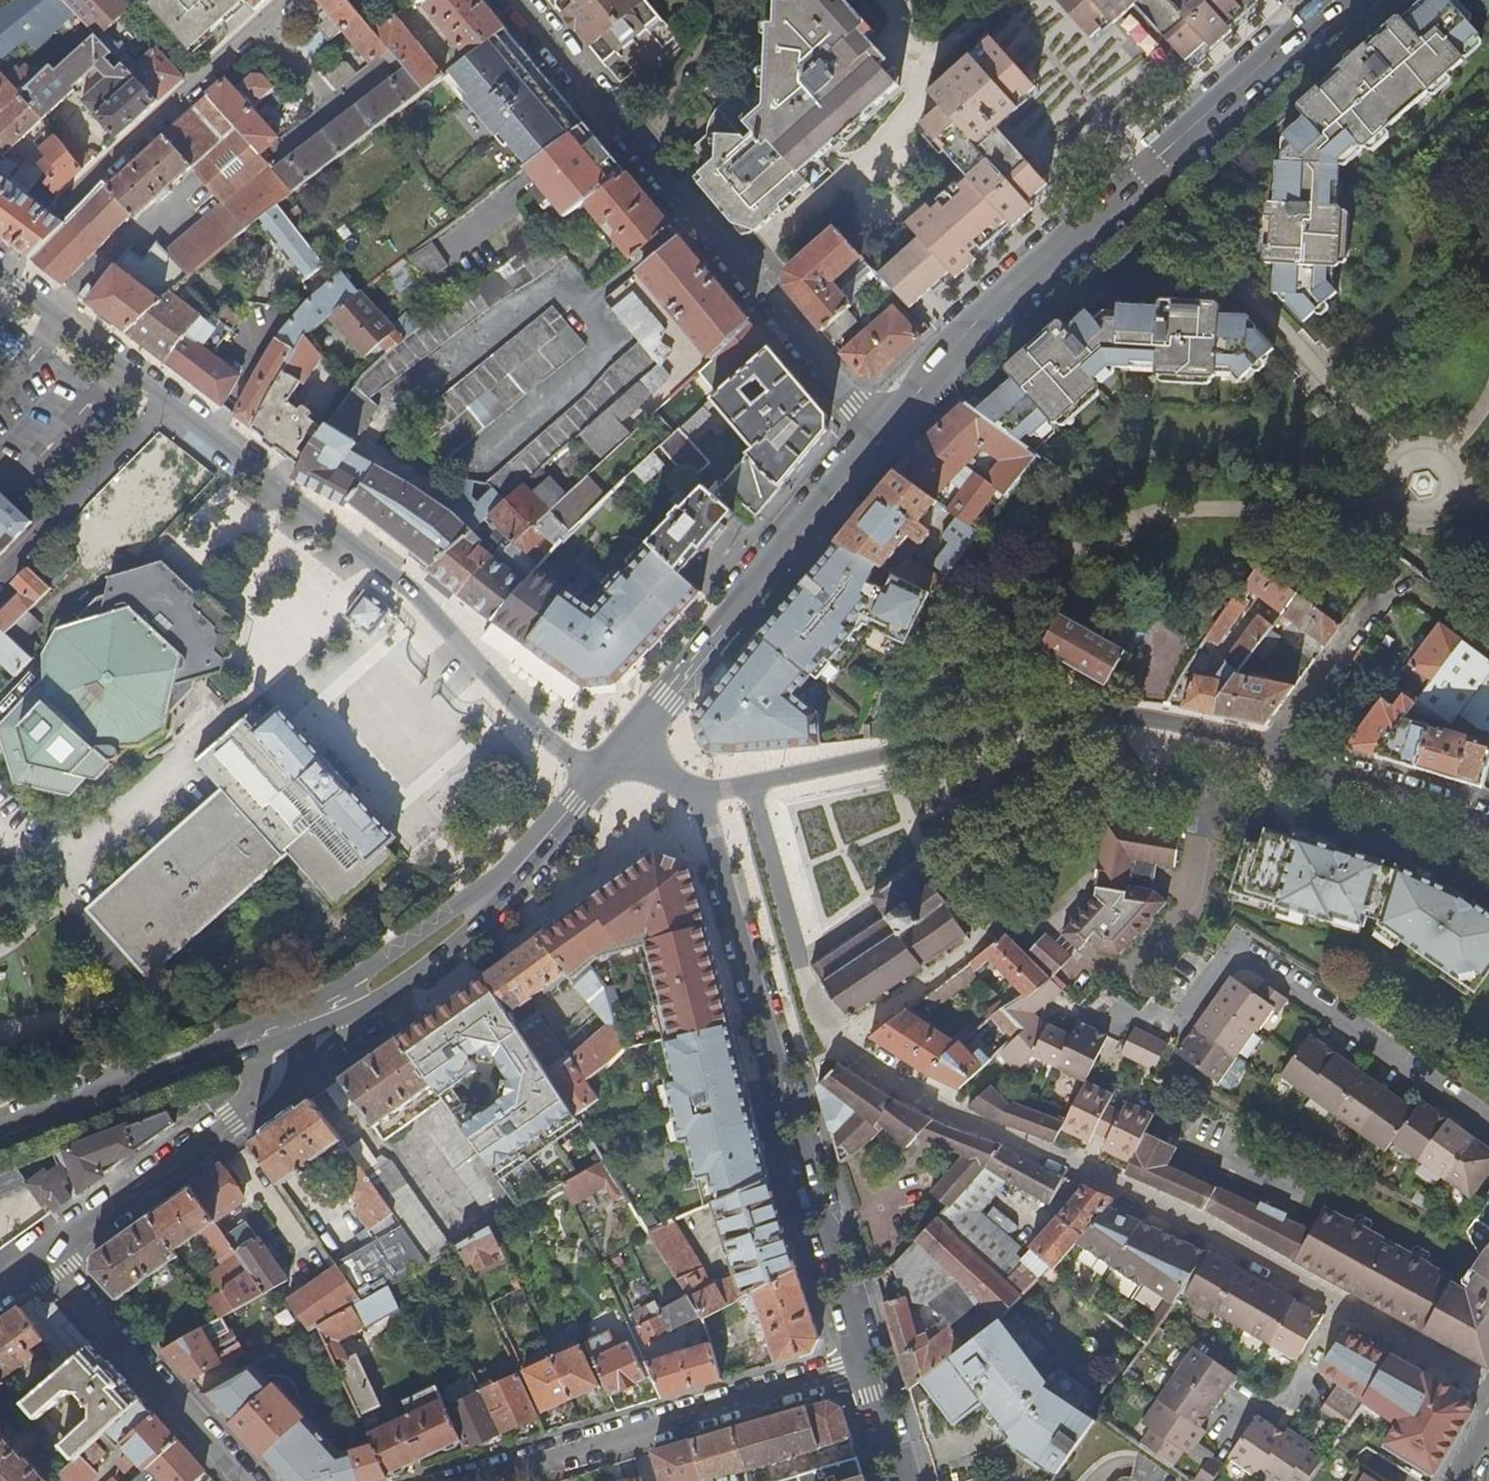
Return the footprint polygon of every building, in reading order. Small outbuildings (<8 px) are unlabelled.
[(26,42),(36,52),(76,15),(62,0),(19,0),(0,15),(0,61),(26,42)] [(117,59),(125,50),(107,32),(131,10),(122,0),(62,0),(76,15),(96,37),(117,59)] [(131,10),(142,0),(122,0),(131,10)] [(247,1),(246,0),(154,0),(148,5),(191,51),(235,12),(247,1)] [(247,1),(257,11),(269,0),(246,0),(247,1)] [(311,58),(345,31),(363,17),(348,0),(320,0),(334,16),(322,26),(322,33),(303,49),(311,58)] [(426,7),(469,58),(499,35),(507,29),(484,1),(483,0),(434,0),(426,7)] [(561,6),(561,10),(570,21),(568,23),(577,34),(579,32),(589,44),(592,42),(596,47),(593,50),(622,83),(677,38),(645,0),(561,0),(561,6)] [(694,147),(706,161),(711,162),(715,162),(715,177),(706,177),(700,181),(737,225),(758,231),(811,185),(802,174),(899,87),(898,85),(899,78),(897,71),(900,70),(887,56),(869,37),(862,29),(867,24),(845,0),(844,0),(836,7),(832,2),(834,0),(790,0),(782,5),(777,5),(770,87),(764,87),(764,91),(749,91),(748,93),(742,94),(736,96),(730,99),(724,103),(719,108),(726,118),(694,147)] [(1091,37),(1111,21),(1114,26),(1123,17),(1137,5),(1187,61),(1208,43),(1212,51),(1233,32),(1227,25),(1253,1),(1254,0),(1058,0),(1091,37)] [(1437,0),(1432,0),(1407,23),(1401,17),(1398,17),(1356,55),(1298,105),(1299,110),(1305,117),(1284,136),(1293,145),(1281,155),(1282,162),(1277,162),(1276,203),(1270,203),(1266,206),(1266,219),(1264,261),(1268,264),(1275,264),(1274,294),(1288,295),(1287,303),(1305,323),(1338,293),(1328,282),(1329,268),(1338,268),(1341,265),(1343,209),(1341,206),(1338,206),(1331,206),(1332,181),(1340,181),(1340,161),(1359,145),(1362,148),(1368,147),(1464,62),(1464,57),(1460,52),(1472,41),(1437,0)] [(1472,41),(1479,34),(1448,0),(1437,0),(1472,41)] [(1253,1),(1227,25),(1233,32),(1259,10),(1253,1)] [(363,17),(345,31),(373,63),(383,55),(391,49),(377,32),(363,17)] [(395,17),(377,32),(391,49),(427,90),(451,72),(457,67),(450,59),(441,65),(445,70),(440,72),(395,17)] [(1111,21),(1091,37),(1095,43),(1114,26),(1111,21)] [(867,24),(862,29),(869,37),(874,32),(867,24)] [(507,29),(499,35),(516,56),(524,49),(507,29)] [(530,167),(579,132),(568,115),(574,110),(537,64),(524,49),(516,56),(499,35),(469,58),(457,67),(451,72),(472,96),(467,101),(499,139),(505,136),(530,167)] [(140,118),(158,101),(127,68),(121,72),(107,59),(113,55),(96,37),(77,54),(57,73),(52,67),(27,91),(37,100),(30,107),(44,122),(75,92),(73,89),(97,68),(107,80),(83,102),(117,139),(140,118)] [(930,204),(909,223),(921,238),(878,275),(911,306),(932,290),(952,273),(958,279),(978,260),(973,254),(1008,222),(1014,228),(1025,219),(1034,211),(1029,204),(1049,185),(997,128),(1020,107),(1016,102),(1035,85),(994,38),(931,93),(943,106),(924,124),(970,178),(934,211),(930,204)] [(1208,43),(1187,61),(1194,67),(1212,51),(1208,43)] [(52,67),(57,73),(77,54),(67,44),(47,61),(52,67)] [(158,101),(184,77),(157,47),(130,71),(158,101)] [(276,161),(271,165),(294,192),(427,90),(391,49),(383,55),(391,64),(400,65),(400,68),(402,72),(281,166),(276,161)] [(347,60),(326,76),(337,90),(358,74),(347,60)] [(21,96),(0,73),(0,116),(21,96)] [(226,80),(209,96),(236,126),(253,110),(226,80)] [(1020,107),(1040,91),(1035,85),(1016,102),(1020,107)] [(6,156),(44,122),(30,107),(21,96),(0,116),(0,149),(6,156)] [(105,185),(66,223),(32,259),(64,285),(132,216),(138,220),(161,199),(167,204),(176,196),(171,189),(195,169),(225,202),(170,251),(151,232),(132,248),(99,290),(89,285),(80,296),(117,324),(129,333),(175,294),(191,280),(239,239),(261,221),(281,203),(294,192),(271,165),(262,155),(236,126),(209,96),(111,186),(105,185)] [(300,96),(280,112),(290,123),(309,107),(300,96)] [(253,110),(236,126),(262,155),(279,138),(253,110)] [(579,132),(587,126),(574,110),(568,115),(579,132)] [(587,203),(628,173),(613,156),(587,126),(579,132),(530,167),(527,169),(539,184),(555,205),(566,219),(587,203)] [(64,129),(56,135),(58,138),(74,157),(82,150),(64,129)] [(74,157),(58,138),(44,151),(52,160),(44,168),(53,178),(48,184),(58,193),(84,170),(79,164),(74,157)] [(14,183),(17,179),(14,174),(18,166),(6,156),(0,149),(0,173),(14,183)] [(87,158),(79,164),(84,170),(91,163),(87,158)] [(711,162),(695,176),(700,181),(706,177),(715,177),(715,162),(711,162)] [(27,253),(32,259),(66,223),(55,218),(50,210),(30,195),(38,185),(42,187),(48,177),(29,163),(17,179),(14,183),(0,173),(0,234),(27,253)] [(650,201),(628,173),(587,203),(605,226),(612,221),(620,230),(614,235),(633,259),(673,227),(650,201)] [(1340,181),(1332,181),(1331,206),(1338,206),(1340,181)] [(539,184),(532,190),(547,210),(555,205),(539,184)] [(42,187),(38,185),(30,195),(50,210),(57,198),(42,187)] [(1049,185),(1029,204),(1034,211),(1055,191),(1049,185)] [(281,203),(261,221),(305,279),(327,264),(281,203)] [(1008,222),(973,254),(978,260),(1014,228),(1008,222)] [(836,283),(863,257),(837,229),(790,270),(788,271),(788,287),(804,306),(824,330),(850,308),(859,300),(855,295),(850,300),(836,283)] [(568,254),(549,232),(405,339),(385,355),(366,374),(327,429),(303,466),(294,477),(349,506),(353,502),(416,551),(436,566),(475,531),(491,516),(526,485),(539,474),(583,434),(612,408),(660,365),(641,342),(619,361),(591,391),(489,482),(461,478),(443,505),(417,486),(355,453),(377,417),(382,406),(372,398),(418,361),(481,312),(568,254)] [(724,349),(752,323),(721,284),(682,237),(642,270),(676,311),(683,306),(688,311),(680,318),(714,358),(724,349)] [(191,280),(212,304),(259,266),(239,239),(191,280)] [(432,241),(410,258),(427,280),(448,266),(432,241)] [(863,257),(836,283),(850,300),(855,295),(878,275),(863,257)] [(952,273),(932,290),(937,297),(958,279),(952,273)] [(280,339),(236,415),(254,429),(306,334),(329,317),(360,293),(343,274),(304,308),(280,339)] [(360,293),(329,317),(366,357),(378,346),(385,355),(405,339),(360,293)] [(215,323),(175,294),(129,333),(224,405),(243,375),(217,355),(243,318),(228,307),(215,323)] [(660,365),(612,408),(623,421),(636,411),(650,394),(657,390),(672,377),(663,366),(674,351),(663,344),(665,330),(657,320),(654,320),(634,294),(615,310),(641,342),(660,365)] [(1157,362),(1156,370),(1158,375),(1212,379),(1216,376),(1216,367),(1232,367),(1241,378),(1274,349),(1257,330),(1248,330),(1249,316),(1220,314),(1220,307),(1217,301),(1177,300),(1164,299),(1159,302),(1158,308),(1118,305),(1117,319),(1108,318),(1101,325),(1089,311),(1070,328),(1063,321),(1060,321),(1036,343),(1007,370),(1013,379),(978,411),(1036,451),(1055,434),(1055,423),(1058,424),(1099,389),(1099,383),(1097,380),(1111,366),(1131,367),(1131,361),(1157,362)] [(554,306),(415,421),(447,460),(586,344),(554,306)] [(861,322),(850,308),(824,330),(835,344),(861,322)] [(895,308),(869,329),(897,361),(923,337),(895,308)] [(744,373),(773,348),(765,339),(752,323),(724,349),(744,373)] [(869,329),(843,353),(862,376),(879,377),(897,361),(869,329)] [(328,361),(306,334),(254,429),(284,452),(303,466),(327,429),(315,421),(316,417),(316,411),(307,406),(303,410),(293,402),(302,383),(307,385),(315,371),(328,361)] [(744,373),(715,399),(756,449),(748,454),(724,485),(759,517),(829,432),(829,416),(790,368),(773,348),(744,373)] [(1131,361),(1131,367),(1156,370),(1157,362),(1131,361)] [(1040,455),(966,405),(919,447),(898,474),(939,502),(959,516),(981,531),(987,524),(980,518),(978,522),(975,519),(992,496),(1003,504),(1040,455)] [(707,406),(663,447),(693,481),(713,463),(691,437),(714,416),(707,406)] [(612,408),(583,434),(606,459),(634,433),(623,421),(612,408)] [(655,453),(637,469),(649,483),(666,467),(655,453)] [(546,482),(539,474),(526,485),(534,494),(546,482)] [(923,522),(939,502),(898,474),(840,543),(930,592),(934,594),(981,531),(959,516),(943,536),(951,542),(934,563),(943,570),(937,576),(910,560),(931,536),(930,529),(923,522)] [(541,569),(604,503),(611,494),(590,476),(569,495),(517,541),(498,559),(462,593),(495,621),(541,569)] [(526,485),(491,516),(517,541),(569,495),(550,478),(546,482),(534,494),(526,485)] [(660,536),(652,545),(654,547),(684,574),(709,544),(736,512),(704,484),(659,534),(660,536)] [(31,523),(1,493),(0,494),(0,521),(2,524),(0,526),(0,555),(31,523)] [(611,494),(604,503),(611,512),(619,502),(611,494)] [(436,566),(431,570),(462,593),(498,559),(484,541),(475,531),(436,566)] [(796,695),(828,655),(831,658),(858,626),(854,622),(863,612),(891,625),(887,634),(906,642),(930,592),(840,543),(757,645),(702,712),(697,719),(708,751),(761,752),(822,745),(818,712),(796,695)] [(597,611),(541,569),(495,621),(586,687),(621,683),(663,637),(704,592),(684,574),(654,547),(630,573),(627,570),(607,593),(611,596),(597,611)] [(416,551),(412,556),(431,570),(436,566),(416,551)] [(162,562),(110,578),(107,593),(104,597),(100,596),(70,626),(55,630),(43,655),(42,668),(33,675),(39,681),(0,725),(0,743),(14,786),(69,798),(86,782),(94,783),(112,766),(107,762),(116,759),(128,747),(140,747),(167,731),(170,716),(197,690),(196,683),(221,677),(226,663),(222,657),(226,638),(223,635),(224,624),(197,599),(197,593),(162,562)] [(1260,565),(1246,585),(1284,615),(1300,594),(1260,565)] [(9,630),(50,589),(30,568),(15,584),(25,593),(17,601),(16,600),(8,608),(0,601),(0,620),(9,630)] [(392,611),(365,591),(344,618),(372,639),(392,611)] [(1284,615),(1280,620),(1287,625),(1292,620),(1327,646),(1342,626),(1300,594),(1284,615)] [(1218,645),(1246,607),(1236,600),(1209,638),(1218,645)] [(1063,613),(1044,648),(1107,685),(1127,649),(1063,613)] [(33,615),(15,632),(23,641),(41,624),(33,615)] [(1255,653),(1272,630),(1274,627),(1260,616),(1226,660),(1229,664),(1217,679),(1199,673),(1184,707),(1219,715),(1223,696),(1239,674),(1255,653)] [(1442,623),(1413,663),(1434,679),(1464,640),(1442,623)] [(16,676),(34,658),(0,625),(0,661),(16,676)] [(1272,630),(1255,653),(1264,660),(1281,638),(1272,630)] [(1464,640),(1434,679),(1430,684),(1427,689),(1410,711),(1488,735),(1488,658),(1464,640)] [(1430,684),(1434,679),(1413,663),(1409,668),(1424,680),(1430,684)] [(1259,678),(1239,674),(1223,696),(1219,715),(1267,726),(1298,686),(1269,680),(1269,676),(1260,674),(1259,678)] [(1427,689),(1430,684),(1424,680),(1420,684),(1427,689)] [(1410,711),(1427,689),(1420,684),(1410,698),(1407,694),(1396,707),(1385,699),(1348,746),(1377,755),(1405,717),(1410,711)] [(222,791),(87,913),(154,980),(291,857),(340,907),(397,857),(388,847),(398,838),(334,769),(280,711),(271,721),(260,707),(195,764),(222,791)] [(1377,755),(1460,781),(1484,788),(1488,771),(1488,748),(1431,730),(1431,726),(1405,717),(1377,755)] [(1097,896),(1064,932),(1081,948),(1092,938),(1096,942),(1094,945),(1100,951),(1121,953),(1128,947),(1131,948),(1136,943),(1134,939),(1139,934),(1142,935),(1155,919),(1155,914),(1168,900),(1154,888),(1147,888),(1153,862),(1176,866),(1181,835),(1107,823),(1096,887),(1099,888),(1097,896)] [(1367,924),(1370,916),(1385,865),(1386,862),(1352,852),(1351,855),(1340,851),(1340,848),(1286,832),(1283,835),(1267,830),(1263,843),(1247,839),(1233,889),(1335,920),(1337,915),(1367,924)] [(567,973),(576,981),(592,966),(588,960),(596,953),(613,950),(615,956),(642,950),(675,1081),(667,1083),(680,1145),(690,1141),(704,1209),(719,1203),(769,1180),(693,874),(691,868),(655,855),(537,938),(567,973)] [(1385,865),(1370,916),(1383,920),(1398,869),(1385,865)] [(1488,972),(1488,913),(1476,904),(1474,905),(1464,899),(1465,897),(1399,866),(1398,869),(1383,920),(1381,925),(1475,992),(1488,972)] [(834,951),(836,954),(818,965),(816,962),(813,964),(825,983),(823,985),(825,988),(827,987),(847,1015),(843,1017),(847,1021),(849,1019),(851,1022),(855,1020),(853,1017),(869,1005),(872,1008),(875,1006),(873,1003),(886,992),(888,996),(891,994),(889,991),(904,981),(906,984),(909,982),(907,978),(923,967),(927,971),(930,969),(927,964),(945,952),(947,955),(951,953),(948,950),(966,937),(968,939),(972,937),(970,935),(973,933),(970,929),(967,931),(949,905),(951,903),(948,898),(946,901),(936,887),(941,885),(938,881),(928,888),(915,870),(907,876),(905,874),(903,876),(904,879),(886,890),(885,889),(882,890),(883,893),(875,898),(889,918),(873,928),(872,926),(869,928),(870,931),(857,940),(855,936),(851,938),(853,943),(838,952),(836,949),(834,951)] [(1047,933),(1027,954),(1052,979),(1073,956),(1047,933)] [(977,976),(974,972),(991,960),(1025,995),(1030,997),(1052,979),(1027,954),(1009,936),(925,998),(934,1011),(977,976)] [(537,938),(485,976),(514,1022),(538,1055),(557,1085),(576,1115),(598,1100),(588,1081),(625,1050),(605,987),(592,966),(576,981),(611,1024),(568,1065),(563,1058),(568,1052),(534,1004),(531,1007),(528,1002),(534,999),(532,996),(567,973),(537,938)] [(588,960),(592,966),(601,959),(615,956),(613,950),(596,953),(588,960)] [(423,1019),(454,1062),(514,1022),(485,976),(423,1019)] [(1031,1058),(1056,1070),(1072,1036),(1047,1024),(1046,1026),(1039,1022),(1033,1013),(1063,989),(1052,979),(1030,997),(1025,995),(1014,1003),(1004,1010),(1026,1030),(1015,1040),(1004,1050),(1021,1067),(1031,1058)] [(1215,1000),(1256,1029),(1259,1031),(1275,1009),(1279,1012),(1287,1002),(1263,984),(1255,995),(1231,979),(1215,1000)] [(990,1013),(985,1015),(989,1020),(993,1017),(1004,1010),(1014,1003),(1009,997),(988,1009),(990,1013)] [(1199,1028),(1238,1055),(1256,1029),(1215,1000),(1199,1028)] [(912,1008),(871,1038),(929,1077),(931,1074),(960,1047),(917,1017),(919,1013),(912,1008)] [(1004,1010),(993,1017),(1015,1040),(1026,1030),(1004,1010)] [(1056,1070),(1086,1085),(1087,1083),(1108,1036),(1079,1021),(1072,1036),(1056,1070)] [(1135,1027),(1122,1054),(1136,1060),(1148,1034),(1135,1027)] [(1197,1027),(1178,1055),(1219,1084),(1238,1055),(1199,1028),(1197,1027)] [(411,1030),(398,1039),(432,1086),(441,1098),(454,1116),(463,1108),(437,1070),(439,1068),(411,1030)] [(1148,1034),(1136,1060),(1142,1064),(1155,1037),(1148,1034)] [(1155,1037),(1142,1064),(1156,1070),(1167,1044),(1155,1037)] [(1310,1037),(1281,1079),(1307,1097),(1337,1056),(1310,1037)] [(398,1039),(327,1089),(344,1111),(357,1102),(375,1129),(432,1086),(398,1039)] [(960,1047),(931,1074),(960,1089),(996,1057),(991,1052),(987,1056),(982,1050),(975,1056),(964,1045),(960,1047)] [(538,1055),(482,1092),(502,1122),(557,1085),(538,1055)] [(1238,1055),(1219,1084),(1226,1089),(1231,1089),(1246,1068),(1246,1059),(1238,1055)] [(1337,1056),(1307,1097),(1333,1116),(1362,1074),(1337,1056)] [(840,1064),(816,1086),(829,1130),(834,1132),(835,1139),(852,1155),(878,1132),(874,1127),(897,1101),(840,1064)] [(1362,1074),(1333,1116),(1360,1134),(1389,1092),(1362,1074)] [(1086,1085),(1066,1122),(1062,1130),(1089,1144),(1094,1134),(1106,1108),(1113,1095),(1087,1083),(1086,1085)] [(1062,1130),(1066,1122),(1013,1104),(1010,1107),(994,1088),(971,1107),(999,1123),(1054,1143),(1062,1130)] [(1389,1092),(1360,1134),(1386,1153),(1394,1142),(1415,1111),(1389,1092)] [(441,1098),(418,1115),(498,1223),(522,1210),(454,1116),(441,1098)] [(377,1243),(400,1225),(349,1151),(313,1100),(252,1143),(282,1185),(324,1155),(358,1206),(353,1210),(377,1243)] [(932,1119),(897,1101),(874,1127),(878,1132),(884,1127),(907,1148),(918,1137),(961,1157),(929,1193),(949,1208),(951,1209),(985,1168),(999,1145),(962,1133),(932,1119)] [(1415,1111),(1394,1142),(1421,1161),(1450,1118),(1423,1101),(1415,1111)] [(1110,1142),(1105,1151),(1132,1165),(1147,1134),(1156,1117),(1129,1102),(1123,1116),(1110,1142)] [(1123,1116),(1106,1108),(1094,1134),(1110,1142),(1123,1116)] [(53,1174),(64,1188),(70,1185),(66,1180),(72,1175),(83,1191),(177,1124),(170,1112),(54,1156),(60,1169),(53,1174)] [(1450,1118),(1421,1161),(1447,1179),(1477,1137),(1450,1118)] [(1179,1149),(1147,1134),(1132,1165),(1127,1174),(1203,1208),(1295,1261),(1312,1231),(1286,1219),(1289,1214),(1264,1204),(1261,1208),(1169,1165),(1179,1149)] [(590,1137),(578,1144),(593,1168),(605,1161),(590,1137)] [(1447,1179),(1473,1197),(1488,1174),(1488,1146),(1477,1137),(1447,1179)] [(403,1228),(428,1264),(451,1248),(392,1163),(387,1166),(381,1158),(375,1162),(362,1143),(349,1151),(400,1225),(403,1228)] [(1064,1177),(999,1145),(985,1168),(951,1209),(949,1208),(937,1220),(998,1275),(1021,1248),(978,1211),(986,1201),(988,1201),(1005,1181),(1050,1204),(1064,1177)] [(565,1184),(574,1205),(608,1187),(617,1200),(627,1195),(605,1161),(593,1168),(565,1184)] [(222,1165),(191,1187),(216,1222),(243,1203),(242,1194),(222,1165)] [(53,1174),(49,1177),(46,1173),(30,1185),(20,1170),(0,1178),(0,1250),(71,1199),(64,1188),(53,1174)] [(686,1294),(703,1318),(798,1269),(769,1180),(719,1203),(740,1274),(722,1283),(720,1279),(710,1280),(675,1222),(650,1234),(686,1294)] [(1084,1186),(1031,1248),(1054,1267),(1075,1243),(1104,1207),(1108,1206),(1113,1199),(1084,1186)] [(172,1201),(150,1217),(173,1253),(200,1234),(219,1261),(230,1253),(234,1260),(213,1275),(224,1290),(210,1301),(222,1319),(266,1291),(227,1237),(216,1222),(191,1187),(172,1201)] [(629,1201),(622,1206),(627,1215),(634,1211),(629,1201)] [(1478,1219),(1488,1228),(1488,1202),(1478,1219)] [(1104,1207),(1075,1243),(1110,1267),(1141,1222),(1108,1206),(1104,1207)] [(1475,1269),(1479,1273),(1466,1291),(1451,1281),(1452,1278),(1429,1265),(1429,1263),(1395,1245),(1391,1252),(1390,1251),(1390,1247),(1389,1246),(1388,1245),(1386,1244),(1385,1244),(1381,1245),(1379,1245),(1383,1238),(1349,1220),(1347,1221),(1324,1208),(1312,1231),(1295,1261),(1434,1337),(1438,1331),(1461,1345),(1458,1352),(1488,1369),(1488,1250),(1475,1269)] [(92,1272),(120,1302),(146,1283),(141,1275),(147,1271),(151,1278),(178,1259),(173,1253),(150,1217),(132,1229),(95,1256),(92,1272)] [(917,1241),(1002,1318),(1017,1302),(1022,1297),(1001,1278),(998,1275),(937,1220),(917,1241)] [(1141,1222),(1110,1267),(1139,1287),(1142,1282),(1174,1236),(1141,1222)] [(247,1223),(227,1237),(266,1291),(279,1285),(284,1292),(289,1289),(284,1282),(288,1279),(247,1223)] [(492,1227),(459,1247),(467,1265),(475,1261),(480,1270),(494,1263),(490,1254),(502,1248),(492,1227)] [(377,1243),(337,1264),(339,1269),(363,1302),(428,1264),(403,1228),(377,1243)] [(1174,1236),(1142,1282),(1173,1303),(1179,1295),(1207,1252),(1174,1236)] [(990,1327),(1002,1318),(917,1241),(897,1263),(906,1297),(917,1335),(925,1332),(930,1342),(936,1337),(929,1329),(933,1325),(941,1335),(952,1327),(966,1345),(990,1327)] [(1207,1252),(1179,1295),(1213,1314),(1238,1268),(1207,1252)] [(1022,1297),(1040,1277),(1025,1263),(1011,1278),(1006,1273),(1001,1278),(1022,1297)] [(1049,1268),(1043,1276),(1054,1286),(1061,1277),(1049,1268)] [(1238,1268),(1213,1314),(1240,1330),(1265,1284),(1238,1268)] [(339,1269),(291,1302),(311,1331),(320,1326),(363,1302),(339,1269)] [(798,1269),(703,1318),(708,1335),(729,1325),(760,1309),(777,1363),(813,1352),(821,1340),(798,1269)] [(1265,1284),(1240,1330),(1269,1346),(1294,1300),(1265,1284)] [(400,1308),(390,1286),(363,1302),(320,1326),(367,1427),(379,1420),(373,1409),(380,1406),(357,1357),(351,1361),(340,1340),(400,1308)] [(691,1343),(708,1335),(703,1318),(686,1294),(660,1311),(662,1315),(638,1326),(647,1344),(684,1327),(691,1343)] [(906,1297),(883,1304),(909,1389),(919,1381),(966,1345),(952,1327),(941,1335),(933,1325),(929,1329),(936,1337),(930,1342),(925,1332),(917,1335),(906,1297)] [(1294,1300),(1269,1346),(1297,1361),(1322,1316),(1294,1300)] [(966,1345),(919,1381),(953,1426),(978,1406),(986,1401),(1012,1436),(1045,1387),(1048,1383),(1011,1334),(1015,1331),(1017,1334),(1028,1326),(1018,1312),(1022,1308),(1017,1302),(1002,1318),(990,1327),(966,1345)] [(92,1347),(56,1307),(28,1305),(16,1314),(0,1326),(0,1380),(1,1381),(36,1356),(32,1351),(37,1347),(41,1353),(52,1346),(67,1368),(92,1347)] [(729,1325),(708,1335),(711,1344),(714,1354),(737,1348),(729,1325)] [(273,1352),(276,1358),(298,1347),(362,1480),(389,1480),(392,1480),(390,1476),(371,1437),(367,1427),(320,1326),(311,1331),(273,1352)] [(557,1328),(542,1335),(548,1349),(563,1342),(557,1328)] [(203,1329),(164,1351),(191,1381),(221,1363),(203,1329)] [(1326,1360),(1321,1373),(1338,1385),(1364,1403),(1398,1423),(1385,1448),(1434,1478),(1473,1415),(1470,1399),(1348,1331),(1326,1360)] [(1438,1331),(1434,1337),(1458,1352),(1461,1345),(1438,1331)] [(592,1339),(584,1342),(610,1396),(646,1378),(629,1344),(600,1358),(592,1339)] [(711,1344),(647,1364),(663,1398),(721,1380),(714,1354),(711,1344)] [(553,1358),(572,1399),(601,1386),(580,1346),(553,1358)] [(67,1368),(24,1406),(38,1421),(67,1395),(78,1394),(90,1408),(91,1419),(61,1446),(74,1461),(95,1442),(105,1433),(141,1401),(114,1373),(92,1347),(67,1368)] [(1193,1348),(1175,1375),(1217,1404),(1235,1377),(1193,1348)] [(524,1371),(543,1414),(572,1399),(553,1358),(524,1371)] [(252,1365),(202,1393),(222,1414),(266,1389),(252,1365)] [(476,1395),(447,1408),(462,1442),(466,1450),(504,1433),(484,1392),(475,1373),(468,1376),(476,1395)] [(1217,1404),(1175,1375),(1158,1400),(1200,1429),(1217,1404)] [(520,1377),(484,1392),(504,1433),(538,1417),(520,1377)] [(1338,1385),(1322,1409),(1348,1427),(1364,1403),(1338,1385)] [(1012,1436),(1008,1442),(1023,1453),(1022,1455),(1040,1467),(1042,1465),(1055,1475),(1093,1421),(1078,1410),(1080,1408),(1063,1396),(1061,1398),(1045,1387),(1012,1436)] [(412,1417),(371,1437),(390,1476),(392,1475),(396,1476),(405,1473),(406,1469),(445,1451),(449,1452),(459,1448),(459,1444),(462,1442),(447,1408),(439,1390),(407,1405),(412,1417)] [(1141,1424),(1150,1430),(1140,1445),(1172,1469),(1183,1453),(1193,1461),(1192,1464),(1202,1471),(1195,1480),(1212,1480),(1222,1466),(1195,1448),(1205,1433),(1200,1429),(1158,1400),(1141,1424)] [(179,1443),(141,1401),(105,1433),(119,1449),(123,1445),(127,1450),(123,1453),(127,1458),(120,1464),(128,1473),(138,1463),(141,1465),(123,1480),(136,1480),(179,1443)] [(227,1422),(281,1480),(321,1480),(280,1437),(257,1401),(227,1422)] [(692,1442),(704,1480),(740,1480),(739,1474),(747,1472),(750,1480),(776,1480),(772,1465),(784,1460),(787,1467),(808,1460),(806,1454),(852,1439),(842,1408),(830,1401),(692,1442)] [(986,1401),(978,1406),(999,1437),(1008,1442),(1012,1436),(986,1401)] [(1256,1417),(1228,1458),(1254,1476),(1284,1434),(1273,1427),(1256,1417)] [(1150,1430),(1141,1424),(1139,1423),(1129,1437),(1140,1445),(1150,1430)] [(45,1429),(51,1436),(54,1439),(60,1433),(51,1424),(45,1429)] [(28,1458),(26,1460),(22,1455),(26,1451),(19,1443),(14,1447),(1,1434),(4,1432),(0,1427),(0,1480),(49,1480),(28,1458)] [(1254,1476),(1261,1480),(1311,1480),(1324,1462),(1308,1451),(1301,1446),(1305,1440),(1287,1428),(1284,1434),(1254,1476)] [(54,1439),(51,1436),(44,1442),(67,1468),(74,1461),(61,1446),(54,1439)] [(1305,1440),(1301,1446),(1308,1451),(1312,1445),(1305,1440)] [(106,1454),(95,1442),(74,1461),(67,1468),(53,1480),(77,1480),(106,1454)] [(692,1442),(655,1453),(663,1480),(704,1480),(692,1442)] [(205,1472),(179,1443),(136,1480),(146,1480),(147,1476),(152,1473),(159,1480),(194,1480),(205,1472)] [(800,1480),(851,1480),(864,1477),(858,1458),(798,1477),(800,1480)] [(1353,1480),(1373,1480),(1359,1472),(1353,1480)]
